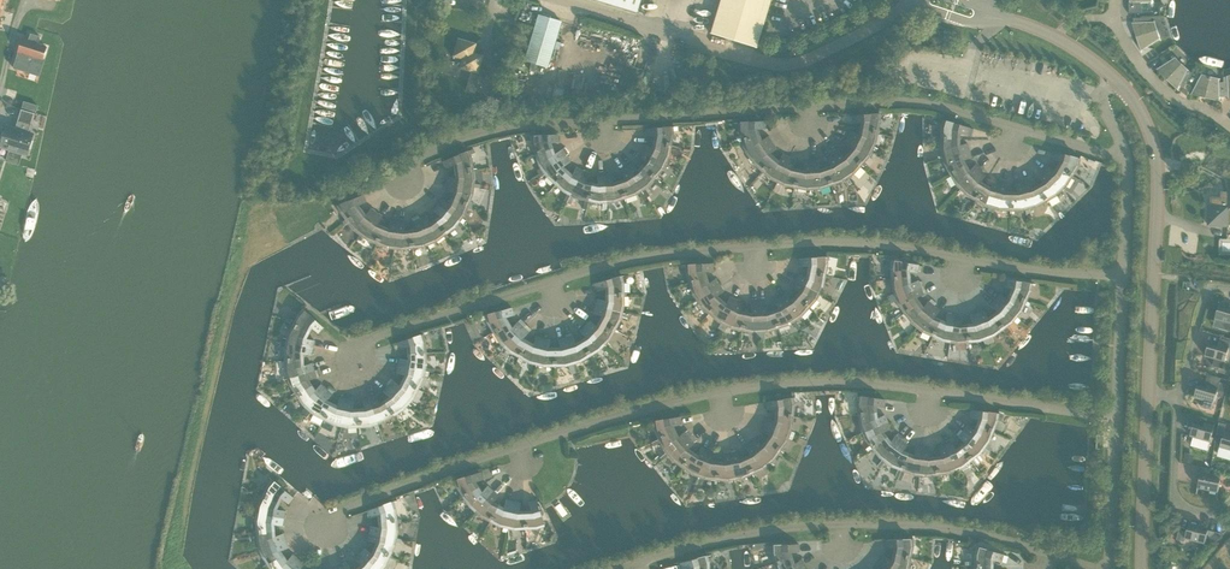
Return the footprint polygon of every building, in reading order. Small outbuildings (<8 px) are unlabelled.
[(637,12),(640,0),(597,0),(637,12)] [(710,33),(756,47),(770,0),(720,0),(710,33)] [(548,67),(562,21),(538,14),(524,60),(533,63),(531,70),(544,74),(546,67),(548,67)] [(1152,21),(1152,17),(1134,18),(1134,22),(1132,22),(1141,51),(1160,38),(1155,21),(1152,21)] [(19,52),(14,68),(28,72),(33,56),(43,59),(47,46),(38,44),(40,36),(31,33),(29,39),(22,37),(18,51),(19,52)] [(477,43),(458,38),(453,56),(462,59),(459,68),(471,71),(466,90),(475,93),(476,90),(484,92),(487,83),(489,77),(492,78),(494,73),(490,72),(490,70),(479,67),(483,55),(474,52),(477,43)] [(1189,69),(1175,57),(1156,69),(1178,89),(1180,85),(1183,87),(1189,76),(1191,72),(1189,69)] [(1223,96),(1224,82),(1220,82),(1220,78),(1202,74),(1191,94),(1220,101),(1220,96),(1223,96)] [(32,114),(21,110),(15,129),(6,126),(0,145),(27,154),(33,134),(26,132),(32,114)] [(860,128),(878,132),(880,121),(879,113),(852,115),(852,123),(861,122),(860,128)] [(941,127),(941,138),(959,139),(959,133),(967,135),(970,127),(943,120),(939,119),(938,122),(942,123),(941,127)] [(742,140),(759,135),(757,129),(766,128),(765,120),(738,122),(738,130),(741,138),(737,139),(738,142),(742,141),(742,140)] [(655,135),(653,141),(671,145),(673,134),(673,130),(678,130),(678,126),(673,127),(673,126),(645,128),(646,136),(655,135)] [(875,143),(878,132),(860,128),(859,134),(851,130),(848,137),(872,149),(876,151),(878,148),(874,146),(875,143)] [(535,154),(552,148),(550,142),(559,142),(558,134),(526,136),(526,140),(531,140),(531,143),(535,154)] [(761,140),(759,135),(742,140),(742,141),(745,151),(749,157),(772,142),(768,136),(761,140)] [(869,156),(872,149),(848,137),(844,144),(852,148),(848,152),(861,165),(869,156)] [(937,155),(938,158),(969,150),(967,143),(959,145),(959,139),(941,138),(941,150),(942,154),(937,155)] [(671,145),(653,141),(652,147),(644,143),(641,150),(669,164),(669,165),(671,161),(667,159),(669,156),(671,145)] [(760,174),(763,172),(762,171),(774,157),(769,153),(777,148),(772,142),(749,157),(753,163),(760,169),(757,172),(760,174)] [(455,171),(473,168),(472,157),(470,154),(476,152),(474,148),(469,150),(443,161),(446,168),(454,164),(455,171)] [(539,173),(566,155),(561,149),(554,154),(552,148),(535,154),(539,165),(541,168),(537,170),(539,173)] [(668,167),(669,164),(641,150),(638,157),(645,161),(641,166),(658,181),(661,178),(657,175),(662,169),(664,165),(668,167)] [(854,173),(861,165),(848,152),(844,157),(839,150),(833,154),(850,181),(854,178),(852,175),(854,173)] [(944,164),(950,174),(966,165),(963,160),(971,158),(969,150),(938,158),(939,162),(943,160),(944,164)] [(1056,166),(1072,175),(1078,166),(1080,158),(1053,151),(1051,159),(1059,161),(1056,166)] [(770,178),(777,182),(789,157),(782,153),(779,161),(774,157),(762,171),(763,172),(770,178)] [(847,183),(850,181),(833,154),(826,158),(831,166),(825,167),(831,185),(842,181),(845,179),(847,183)] [(555,184),(567,171),(563,167),(570,162),(566,155),(539,173),(542,177),(545,174),(547,177),(555,184)] [(783,185),(795,187),(798,169),(792,168),(796,160),(789,157),(777,182),(774,189),(778,190),(780,183),(783,185)] [(814,194),(814,189),(813,189),(811,161),(804,162),(804,170),(798,169),(795,187),(806,189),(810,189),(811,194),(814,194)] [(820,188),(831,185),(825,167),(820,169),(819,161),(811,161),(813,189),(814,189),(820,188)] [(658,181),(641,166),(637,170),(632,163),(626,167),(641,190),(647,186),(653,180),(657,183),(658,181)] [(960,189),(980,170),(975,164),(969,170),(966,165),(950,174),(955,184),(958,187),(955,189),(958,192),(961,189),(960,189)] [(1066,185),(1072,175),(1056,166),(1053,171),(1047,165),(1042,171),(1061,190),(1066,185)] [(570,195),(583,170),(576,167),(572,175),(567,171),(555,184),(556,184),(552,188),(555,190),(559,187),(564,192),(570,195)] [(641,190),(626,167),(620,172),(624,179),(619,181),(625,198),(635,194),(641,190)] [(447,176),(446,183),(474,187),(478,188),(479,184),(474,183),(475,180),(473,168),(455,171),(456,177),(447,176)] [(588,200),(592,183),(586,181),(590,174),(583,170),(570,195),(571,195),(568,200),(572,202),(574,197),(577,198),(588,200)] [(986,175),(980,170),(960,189),(961,189),(966,194),(975,200),(985,184),(979,181),(986,175)] [(1042,182),(1037,185),(1046,201),(1056,195),(1061,190),(1042,171),(1036,176),(1042,182)] [(625,198),(619,181),(613,183),(612,174),(605,175),(606,202),(614,202),(625,198)] [(606,202),(605,175),(597,175),(598,184),(592,183),(588,200),(599,203),(606,202)] [(992,208),(1000,181),(992,179),(990,188),(985,184),(975,200),(985,206),(989,207),(987,211),(993,212),(994,208),(992,208)] [(1046,201),(1037,185),(1032,188),(1030,180),(1022,182),(1029,208),(1036,206),(1044,202),(1046,206),(1048,204),(1046,201)] [(1010,210),(1011,192),(1005,192),(1007,183),(1000,181),(992,208),(994,208),(999,210),(1007,210),(1007,214),(1011,214),(1011,210),(1010,210)] [(1029,208),(1022,182),(1015,184),(1017,192),(1011,192),(1010,210),(1011,210),(1022,210),(1025,209),(1026,215),(1031,214),(1029,208)] [(474,187),(446,183),(445,191),(454,192),(452,198),(475,207),(476,204),(470,201),(473,194),(474,187)] [(1222,192),(1222,206),(1209,205),(1209,225),(1228,225),(1228,223),(1229,223),(1229,190),(1229,192),(1222,192)] [(342,226),(348,221),(347,221),(362,210),(358,205),(366,202),(363,194),(337,205),(340,212),(346,219),(343,221),(343,222),(341,225),(342,226)] [(438,204),(463,224),(466,221),(462,218),(464,215),(467,208),(473,210),(475,207),(452,198),(449,203),(442,198),(438,204)] [(435,219),(446,234),(455,227),(457,224),(461,227),(463,224),(438,204),(433,210),(440,216),(435,219)] [(347,221),(348,221),(354,230),(360,234),(377,212),(370,208),(365,215),(362,210),(347,221)] [(377,212),(360,234),(366,239),(376,243),(383,226),(377,224),(383,217),(377,212)] [(420,218),(432,247),(435,246),(433,242),(437,241),(446,234),(435,219),(430,223),(427,215),(420,218)] [(413,248),(424,246),(428,244),(430,248),(432,247),(420,218),(413,221),(416,229),(410,230),(413,248)] [(394,253),(394,248),(397,221),(390,220),(389,229),(383,226),(376,243),(387,247),(391,248),(390,252),(394,253)] [(394,248),(401,249),(409,248),(410,253),(413,252),(413,248),(410,230),(404,230),(405,222),(397,221),(394,248)] [(807,271),(825,275),(827,264),(827,261),(833,261),(833,256),(827,256),(799,258),(800,266),(809,266),(807,271)] [(890,267),(891,279),(909,277),(909,271),(917,272),(919,264),(891,260),(890,267)] [(685,272),(689,283),(706,277),(704,272),(713,271),(713,263),(685,264),(685,272)] [(795,280),(819,293),(823,286),(825,275),(807,271),(806,277),(798,273),(795,280)] [(606,294),(624,294),(624,282),(621,275),(595,283),(597,291),(606,288),(606,294)] [(706,277),(689,283),(693,293),(697,299),(720,285),(715,278),(708,283),(706,277)] [(909,277),(891,279),(892,290),(895,297),(921,287),(918,280),(910,283),(909,277)] [(1009,293),(1026,301),(1030,291),(1032,283),(1004,278),(1003,286),(1012,288),(1009,293)] [(795,296),(808,308),(816,299),(819,293),(795,280),(791,287),(799,291),(795,296)] [(720,285),(697,299),(701,305),(709,313),(721,300),(717,296),(724,291),(720,285)] [(921,287),(895,297),(897,304),(904,313),(919,302),(915,297),(923,294),(921,287)] [(795,320),(801,316),(808,308),(795,296),(791,300),(786,293),(780,297),(795,320)] [(995,299),(1016,317),(1021,311),(1026,301),(1009,293),(1007,299),(1000,293),(995,299)] [(596,306),(622,312),(624,305),(624,294),(606,294),(606,300),(597,298),(596,306)] [(721,300),(709,313),(717,321),(721,322),(719,327),(722,328),(737,299),(730,296),(726,304),(721,300)] [(798,324),(795,320),(780,297),(773,301),(778,309),(772,310),(778,327),(789,324),(792,322),(795,326),(798,324)] [(737,299),(722,328),(725,330),(727,326),(730,327),(742,330),(745,312),(740,311),(743,303),(737,299)] [(992,314),(1002,329),(1012,323),(1016,317),(995,299),(990,305),(997,311),(992,314)] [(919,302),(904,313),(910,322),(916,327),(934,305),(928,300),(922,307),(919,302)] [(745,312),(742,330),(753,332),(756,332),(756,336),(760,336),(759,304),(751,305),(751,313),(745,312)] [(759,304),(760,336),(764,335),(764,331),(767,331),(778,327),(772,310),(767,312),(766,304),(759,304)] [(934,305),(916,327),(922,331),(932,336),(940,319),(934,317),(940,310),(934,305)] [(1218,306),(1215,318),(1225,321),(1224,325),(1227,329),(1229,330),(1229,306),(1229,305),(1228,309),(1218,306)] [(599,321),(615,329),(620,319),(622,312),(596,306),(594,313),(602,315),(599,321)] [(487,322),(493,332),(508,322),(505,317),(514,315),(511,307),(485,315),(481,316),(482,320),(486,319),(487,322)] [(298,314),(293,324),(309,333),(312,327),(318,333),(323,327),(303,309),(298,314)] [(977,313),(986,338),(993,336),(1002,329),(992,314),(987,318),(984,310),(977,313)] [(940,319),(932,336),(942,341),(950,342),(954,315),(947,313),(945,322),(940,319)] [(967,324),(968,342),(979,341),(986,338),(977,313),(970,315),(972,323),(967,324)] [(954,315),(950,342),(957,343),(968,342),(967,324),(961,324),(962,316),(954,315)] [(585,325),(604,344),(608,348),(611,345),(607,341),(610,339),(615,329),(599,321),(596,326),(590,320),(585,325)] [(508,322),(493,332),(499,341),(502,344),(499,347),(501,349),(523,327),(518,321),(512,328),(508,322)] [(309,333),(293,324),(288,335),(287,338),(283,338),(282,341),(313,347),(315,340),(306,338),(309,333)] [(581,340),(590,355),(599,350),(604,344),(585,325),(579,331),(586,337),(581,340)] [(523,327),(501,349),(504,352),(507,349),(509,351),(519,357),(528,341),(523,338),(529,332),(523,327)] [(408,353),(426,352),(425,341),(424,338),(428,337),(427,333),(423,335),(423,334),(397,342),(399,350),(408,347),(408,353)] [(565,337),(574,368),(578,366),(577,362),(580,361),(590,355),(581,340),(576,343),(574,335),(573,335),(565,337)] [(528,341),(519,357),(517,361),(521,363),(523,359),(529,362),(536,364),(543,337),(535,336),(533,344),(528,341)] [(543,337),(536,364),(543,366),(555,366),(554,348),(548,348),(550,339),(543,337)] [(554,348),(555,366),(566,365),(570,364),(571,369),(574,368),(565,337),(558,339),(560,347),(554,348)] [(313,347),(282,341),(282,344),(285,345),(284,349),(285,360),(303,359),(303,353),(311,355),(313,347)] [(1218,346),(1208,343),(1205,355),(1214,358),(1212,365),(1223,368),(1229,349),(1228,349),(1229,345),(1219,342),(1218,346)] [(398,365),(425,371),(430,371),(430,368),(426,367),(427,363),(426,352),(408,353),(408,359),(400,358),(398,365)] [(303,359),(285,360),(286,372),(287,375),(284,376),(285,379),(314,370),(312,363),(304,365),(303,359)] [(430,371),(425,371),(398,365),(397,373),(405,375),(402,380),(418,388),(424,378),(424,375),(429,376),(430,371)] [(314,370),(285,379),(286,383),(289,382),(290,384),(296,394),(312,385),(308,380),(317,377),(314,370)] [(1207,387),(1198,384),(1194,396),(1203,399),(1202,406),(1212,409),(1222,378),(1211,374),(1207,387)] [(388,385),(408,403),(409,403),(413,398),(417,392),(421,393),(423,390),(418,388),(402,380),(400,385),(393,380),(388,385)] [(308,409),(327,389),(321,384),(315,390),(312,385),(296,394),(303,404),(306,407),(303,410),(306,412),(309,409),(308,409)] [(412,406),(409,403),(408,403),(388,385),(383,391),(389,397),(384,400),(394,415),(404,409),(406,406),(409,409),(412,406)] [(332,394),(327,389),(308,409),(309,409),(314,414),(324,419),(332,403),(327,400),(332,394)] [(369,398),(378,423),(385,421),(394,415),(384,400),(379,403),(376,395),(369,398)] [(856,403),(858,414),(875,412),(874,406),(883,407),(884,399),(857,396),(851,395),(851,399),(857,400),(856,403)] [(332,403),(324,419),(334,424),(341,425),(347,399),(339,397),(337,406),(332,403)] [(775,414),(793,416),(794,404),(793,397),(766,401),(767,409),(776,408),(775,414)] [(358,409),(360,426),(371,426),(375,424),(376,430),(380,429),(378,423),(369,398),(362,400),(365,408),(358,409)] [(347,399),(341,425),(341,426),(340,430),(344,431),(345,426),(348,427),(360,426),(358,409),(352,409),(354,400),(347,399)] [(976,424),(993,431),(997,420),(998,417),(1003,418),(1003,413),(971,409),(970,418),(979,419),(976,424)] [(875,412),(858,414),(859,425),(862,432),(887,422),(884,414),(877,418),(875,412)] [(764,424),(794,435),(795,432),(791,431),(792,427),(793,416),(775,414),(775,420),(766,417),(764,424)] [(654,428),(659,438),(675,431),(672,425),(681,424),(680,416),(653,421),(654,428)] [(887,422),(862,432),(865,439),(872,448),(886,437),(882,432),(890,429),(887,422)] [(1203,426),(1194,423),(1190,435),(1210,441),(1209,444),(1214,429),(1215,426),(1204,423),(1203,426)] [(766,440),(780,450),(787,441),(788,437),(792,439),(794,435),(764,424),(761,431),(769,435),(766,440)] [(962,431),(984,447),(989,441),(993,431),(976,424),(974,430),(967,425),(962,431)] [(675,431),(659,438),(663,449),(668,454),(689,437),(684,431),(678,436),(675,431)] [(960,446),(971,460),(980,453),(984,447),(962,431),(958,437),(965,442),(960,446)] [(1225,431),(1223,434),(1219,449),(1220,449),(1221,446),(1229,449),(1229,432),(1225,431)] [(886,437),(872,448),(879,457),(883,460),(880,463),(883,465),(901,439),(895,435),(890,442),(886,437)] [(689,437),(668,454),(673,460),(682,467),(692,452),(687,448),(694,443),(689,437)] [(751,443),(768,464),(774,459),(780,450),(766,440),(762,445),(756,438),(751,443)] [(901,439),(883,465),(882,466),(885,467),(888,463),(891,466),(902,470),(908,453),(902,451),(907,444),(901,439)] [(944,445),(955,470),(962,467),(971,460),(960,446),(955,450),(952,442),(944,445)] [(745,457),(752,473),(763,468),(768,464),(751,443),(745,448),(750,454),(745,457)] [(935,457),(938,474),(949,473),(955,470),(944,445),(937,448),(941,456),(935,457)] [(692,452),(682,467),(691,473),(698,476),(708,450),(700,447),(697,455),(692,452)] [(919,475),(922,448),(915,447),(914,455),(908,453),(902,470),(912,474),(916,475),(916,480),(919,480),(920,475),(919,475)] [(930,449),(922,448),(919,475),(920,475),(926,476),(938,474),(935,457),(929,458),(930,449)] [(708,450),(698,476),(705,478),(716,479),(718,461),(712,461),(715,453),(708,450)] [(730,452),(735,479),(742,478),(752,473),(745,457),(739,460),(738,451),(730,452)] [(718,461),(716,479),(728,480),(735,479),(730,452),(722,453),(724,462),(718,461)] [(457,487),(463,496),(478,487),(474,481),(483,479),(481,471),(455,479),(457,487)] [(1211,477),(1212,474),(1201,472),(1200,476),(1197,491),(1198,491),(1198,488),(1209,490),(1207,496),(1217,498),(1221,479),(1211,477)] [(267,485),(263,495),(279,503),(281,497),(288,503),(294,497),(272,479),(267,485)] [(469,506),(475,511),(493,490),(487,485),(481,492),(478,487),(463,496),(469,506)] [(489,525),(491,521),(490,521),(498,505),(493,502),(499,495),(493,490),(475,511),(480,516),(488,520),(486,524),(489,525)] [(257,513),(284,518),(285,510),(277,508),(279,503),(263,495),(258,505),(257,513)] [(508,528),(513,501),(506,499),(504,508),(498,505),(490,521),(491,521),(501,526),(504,527),(503,531),(507,532),(508,528)] [(525,511),(526,529),(537,528),(544,526),(536,499),(528,502),(531,510),(525,511)] [(379,520),(397,519),(396,508),(393,501),(367,510),(370,517),(379,514),(379,520)] [(521,502),(513,501),(508,528),(514,529),(526,529),(525,511),(519,511),(521,502)] [(255,520),(256,531),(274,530),(273,523),(282,525),(284,518),(257,513),(255,520)] [(398,530),(397,519),(379,520),(379,527),(371,525),(369,533),(397,537),(398,530)] [(1200,525),(1189,522),(1188,526),(1186,531),(1179,530),(1177,539),(1184,541),(1185,541),(1186,538),(1205,543),(1208,532),(1208,533),(1213,545),(1223,534),(1221,533),(1209,529),(1208,531),(1199,528),(1200,525)] [(257,542),(260,549),(286,540),(283,533),(275,536),(274,530),(256,531),(257,542)] [(397,538),(397,537),(369,533),(368,540),(377,542),(374,547),(391,555),(395,545),(396,542),(400,542),(401,538),(397,538)] [(894,547),(893,553),(911,557),(913,546),(913,539),(885,540),(885,548),(894,547)] [(262,556),(269,565),(283,555),(280,550),(288,547),(286,540),(260,549),(262,556)] [(775,563),(792,558),(790,552),(799,551),(799,543),(771,544),(771,552),(775,563)] [(974,565),(992,565),(992,559),(1001,562),(1003,554),(976,546),(974,553),(974,565)] [(391,555),(374,547),(372,553),(365,547),(360,553),(379,568),(383,568),(386,565),(391,555)] [(299,558),(293,553),(287,560),(283,555),(269,565),(271,568),(290,568),(299,558)] [(360,553),(355,559),(362,565),(357,568),(379,568),(360,553)] [(893,553),(892,559),(884,555),(880,562),(894,568),(908,568),(911,557),(893,553)] [(709,562),(707,555),(680,562),(682,568),(686,568),(691,567),(691,568),(709,568),(709,562)] [(305,563),(299,558),(290,568),(300,568),(305,563)] [(805,565),(801,558),(794,563),(792,558),(775,563),(776,568),(799,568),(805,565)]
